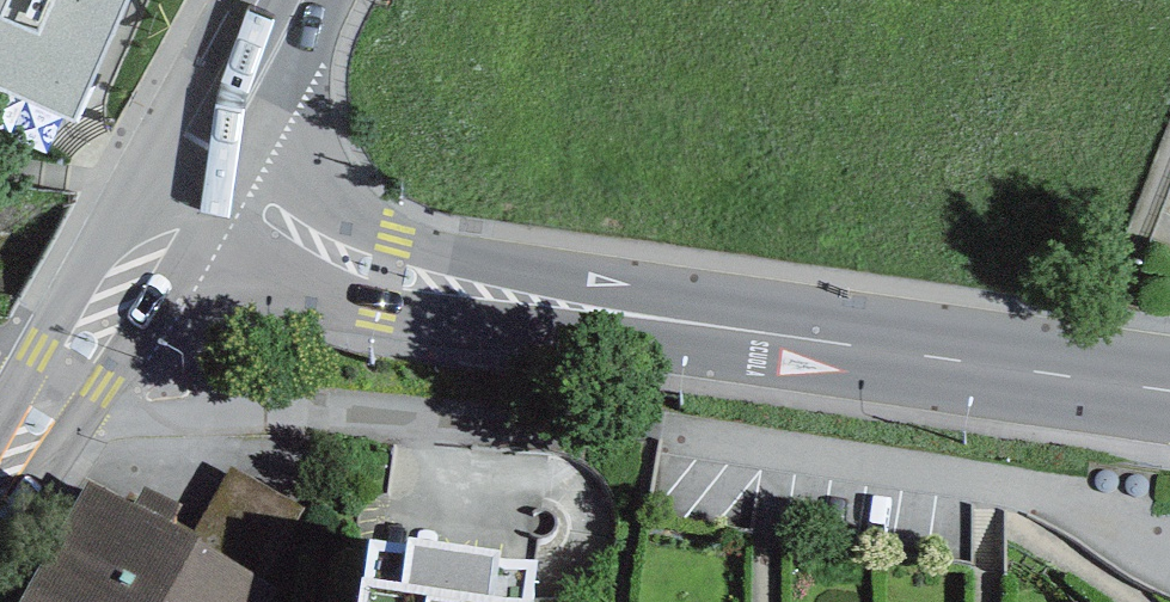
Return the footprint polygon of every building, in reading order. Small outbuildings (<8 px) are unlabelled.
[(74,114),(124,0),(0,0),(0,82),(74,114)] [(316,519),(250,481),(220,531),(287,570),(316,519)] [(39,601),(245,601),(88,516),(39,601)]
